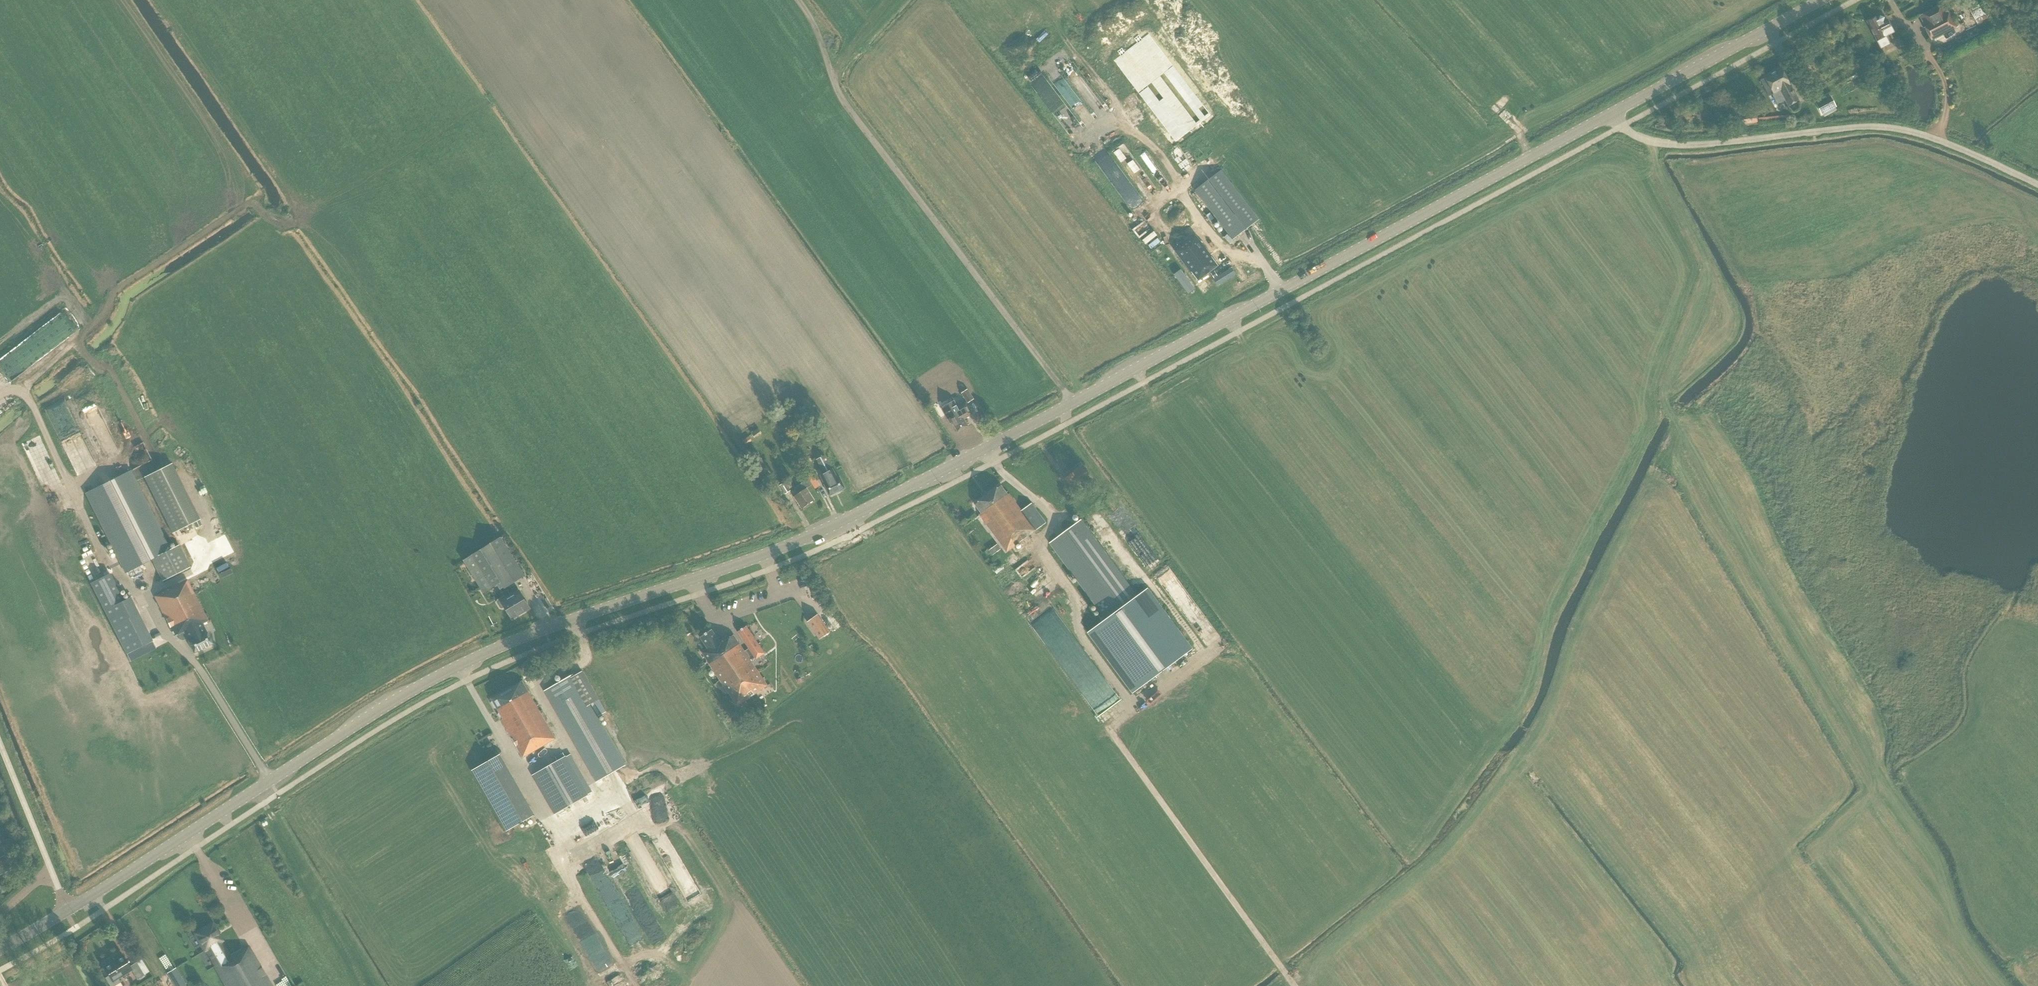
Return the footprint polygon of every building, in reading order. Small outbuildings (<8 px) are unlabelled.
[(1957,28),(1945,3),(1920,15),(1932,40),(1957,28)] [(1980,4),(1969,10),(1975,21),(1986,15),(1980,4)] [(1877,41),(1894,33),(1887,20),(1879,24),(1876,17),(1867,22),(1877,41)] [(1211,111),(1150,31),(1115,58),(1176,138),(1211,111)] [(1786,101),(1788,106),(1799,101),(1781,68),(1764,77),(1765,78),(1760,81),(1769,97),(1772,95),(1777,105),(1786,101)] [(1836,107),(1830,95),(1815,103),(1821,115),(1836,107)] [(1745,117),(1735,117),(1735,125),(1745,125),(1757,123),(1755,117),(1744,119),(1745,117)] [(1108,145),(1116,139),(1113,135),(1105,141),(1108,145)] [(1126,144),(1114,149),(1133,188),(1144,183),(1126,144)] [(1189,166),(1176,145),(1165,152),(1178,173),(1189,166)] [(1156,171),(1151,156),(1140,159),(1143,168),(1151,166),(1153,172),(1156,171)] [(1102,170),(1112,165),(1108,157),(1098,162),(1102,170)] [(1233,239),(1259,219),(1221,170),(1195,190),(1233,239)] [(1263,229),(1254,236),(1263,249),(1273,241),(1263,229)] [(1195,234),(1174,250),(1191,271),(1198,280),(1217,265),(1210,256),(1211,256),(1195,234)] [(951,389),(957,391),(959,384),(953,382),(951,389)] [(975,399),(968,389),(961,393),(968,403),(975,399)] [(88,394),(80,398),(100,440),(108,436),(103,426),(88,394)] [(973,414),(967,402),(957,407),(958,408),(945,415),(950,424),(952,422),(958,433),(969,426),(965,419),(973,414)] [(746,448),(762,440),(759,433),(752,437),(751,434),(741,439),(746,448)] [(138,453),(120,455),(121,466),(139,464),(138,453)] [(832,468),(825,455),(817,459),(824,473),(823,474),(827,483),(824,484),(830,496),(846,488),(840,476),(838,477),(833,468),(832,468)] [(173,533),(200,519),(172,464),(145,477),(173,533)] [(152,559),(170,550),(130,471),(86,493),(126,572),(152,559)] [(813,484),(807,476),(800,480),(802,483),(794,488),(798,494),(794,496),(802,509),(815,500),(807,488),(813,484)] [(793,484),(790,479),(780,485),(785,494),(791,491),(788,486),(793,484)] [(1008,495),(1001,485),(975,504),(982,513),(980,515),(1007,552),(1028,536),(1027,535),(1035,529),(1036,530),(1046,523),(1032,503),(1022,510),(1009,494),(1008,495)] [(1138,596),(1081,520),(1050,543),(1106,619),(1089,631),(1134,691),(1191,649),(1147,589),(1138,596)] [(480,549),(501,583),(504,589),(526,575),(501,536),(480,549)] [(170,550),(152,559),(163,581),(190,567),(179,545),(170,550)] [(501,583),(480,549),(463,560),(484,593),(501,583)] [(1133,565),(1130,570),(1138,576),(1142,571),(1133,565)] [(125,600),(111,572),(91,582),(127,653),(153,640),(131,597),(125,600)] [(213,643),(203,623),(208,621),(187,580),(155,596),(175,636),(176,635),(177,636),(178,638),(180,639),(182,640),(184,640),(187,639),(194,653),(213,643)] [(531,608),(520,589),(506,597),(505,595),(497,599),(497,602),(500,608),(503,608),(505,607),(512,620),(531,608)] [(1025,613),(1033,604),(1025,598),(1018,606),(1025,613)] [(1051,602),(1040,610),(1048,622),(1060,614),(1051,602)] [(831,632),(818,614),(807,621),(820,639),(831,632)] [(756,659),(764,654),(745,627),(738,632),(756,659)] [(702,652),(708,660),(707,660),(737,706),(768,685),(734,635),(726,640),(725,638),(720,641),(712,629),(701,637),(708,648),(702,652)] [(600,699),(583,670),(574,675),(573,674),(544,690),(597,782),(626,765),(591,704),(600,699)] [(556,739),(534,701),(523,681),(492,699),(493,701),(492,703),(495,707),(497,707),(500,713),(499,715),(502,720),(523,757),(556,739)] [(565,756),(563,752),(552,758),(555,762),(532,775),(555,814),(588,795),(566,755),(565,756)] [(535,813),(500,753),(471,769),(506,830),(535,813)] [(646,808),(649,814),(666,805),(663,798),(646,808)] [(665,812),(671,824),(681,818),(675,807),(665,812)] [(615,845),(598,852),(612,884),(628,876),(615,845)] [(12,869),(5,855),(0,857),(0,875),(12,869)] [(226,985),(272,985),(249,946),(230,957),(221,941),(222,940),(212,923),(195,933),(205,950),(206,950),(215,965),(214,966),(226,985)] [(123,954),(103,966),(109,975),(105,977),(110,985),(113,985),(121,982),(119,979),(132,971),(137,979),(144,975),(136,962),(130,966),(123,954)] [(176,967),(167,973),(175,985),(183,985),(186,984),(176,967)] [(162,976),(152,982),(155,985),(168,985),(162,976)]
